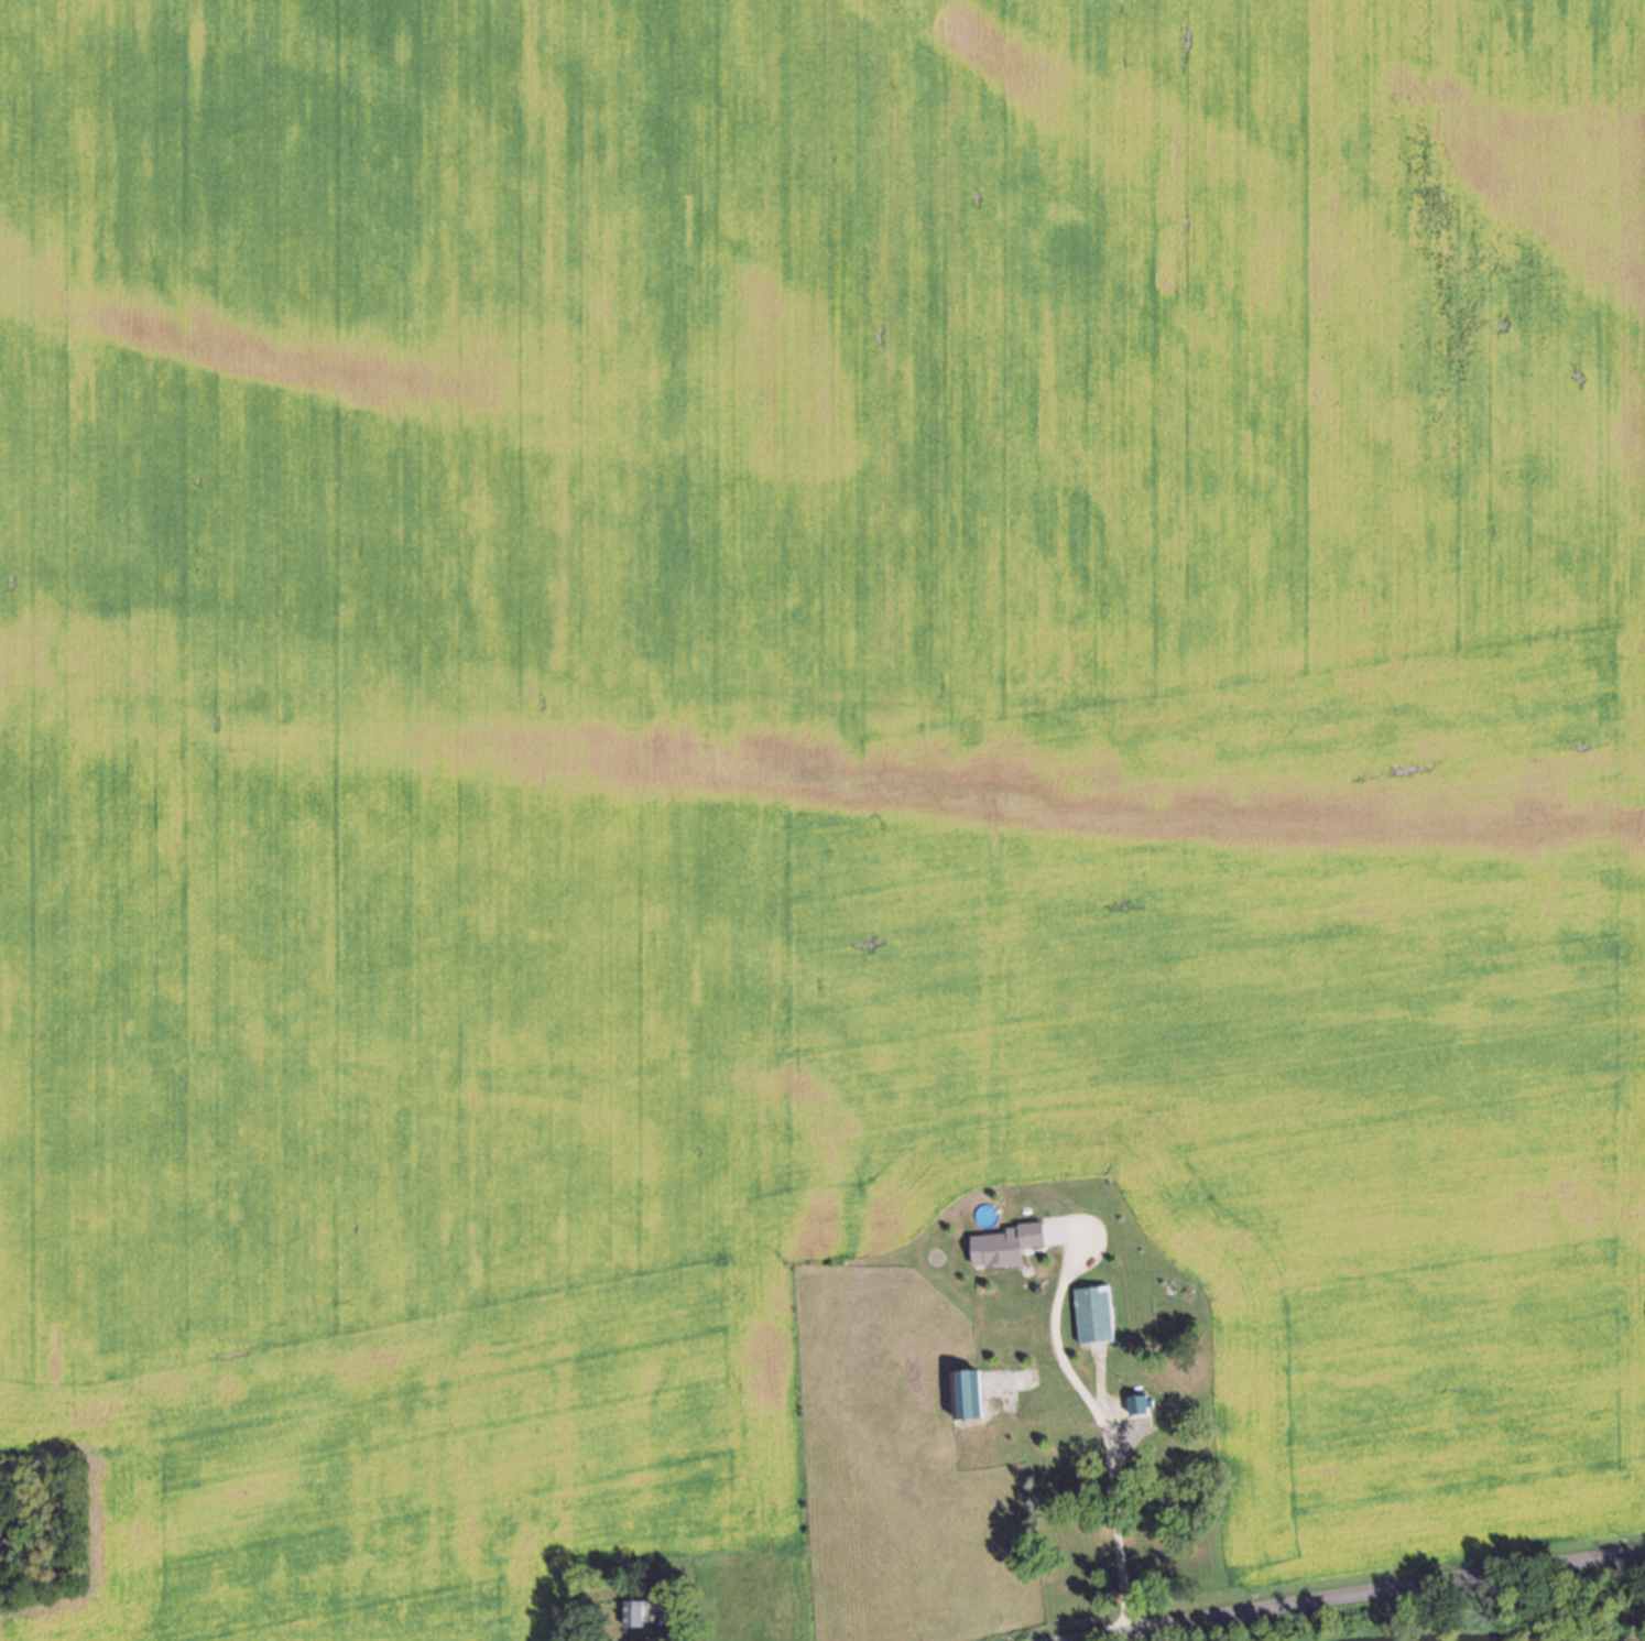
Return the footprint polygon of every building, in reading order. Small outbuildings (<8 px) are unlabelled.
[(1118,1341),(1113,1285),(1077,1288),(1082,1344),(1118,1341)] [(985,1371),(1050,1368),(1049,1346),(978,1349),(979,1369),(954,1370),(956,1418),(987,1417),(985,1371)] [(1131,1415),(1157,1414),(1156,1395),(1131,1396),(1131,1415)] [(649,1626),(649,1608),(670,1608),(670,1588),(651,1589),(651,1599),(627,1600),(627,1627),(649,1626)]
